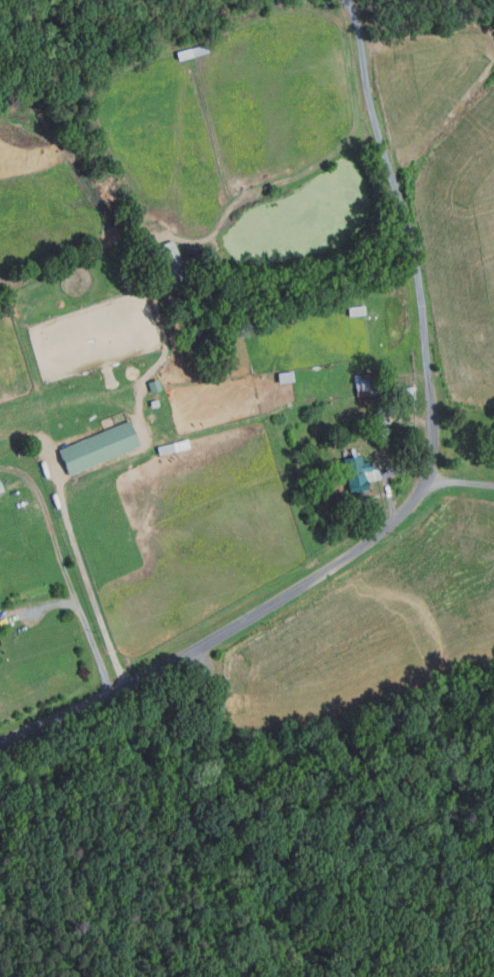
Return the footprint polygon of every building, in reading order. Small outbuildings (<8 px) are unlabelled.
[(207,44),(209,52),(177,60),(175,52),(207,44)] [(154,247),(172,239),(189,283),(171,290),(154,247)] [(12,313),(0,316),(0,306),(10,304),(12,313)] [(348,316),(347,307),(363,305),(364,314),(348,316)] [(292,372),(292,381),(277,383),(276,373),(292,372)] [(373,373),(376,395),(355,397),(353,375),(373,373)] [(156,379),(159,390),(150,392),(147,382),(156,379)] [(415,389),(414,401),(400,400),(400,388),(415,389)] [(156,400),(157,407),(150,408),(149,401),(156,400)] [(394,405),(389,425),(373,421),(378,400),(394,405)] [(129,421),(139,446),(67,476),(57,451),(129,421)] [(185,440),(187,448),(157,455),(155,446),(185,440)] [(27,448),(29,453),(18,457),(16,452),(27,448)] [(348,493),(345,481),(346,481),(341,457),(360,453),(361,461),(369,459),(370,469),(376,467),(378,477),(366,480),(368,488),(348,493)]
